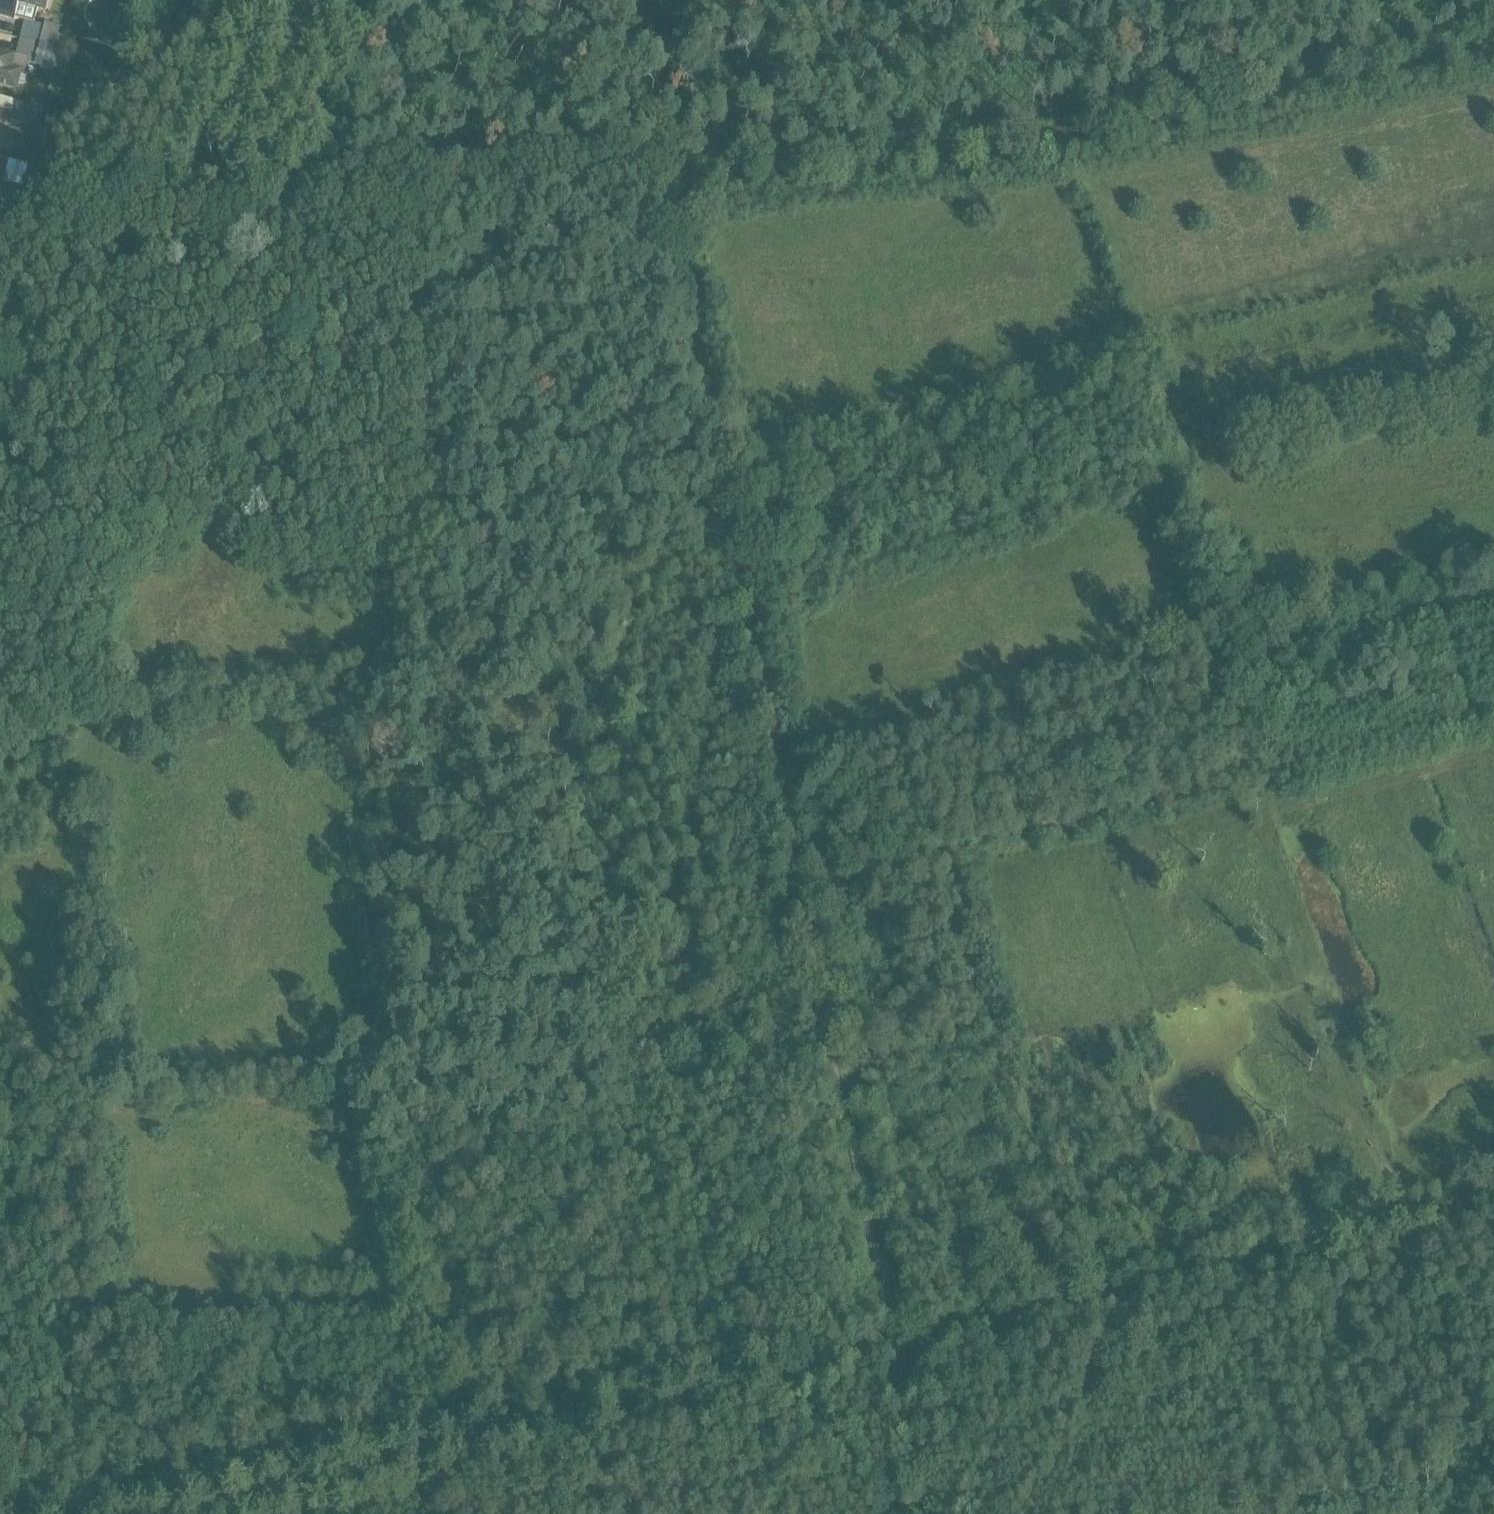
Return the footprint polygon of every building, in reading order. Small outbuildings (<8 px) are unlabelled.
[(15,22),(16,19),(25,22),(29,8),(46,13),(50,0),(0,0),(0,18),(15,22)] [(40,46),(61,51),(66,31),(46,25),(42,40),(40,46)] [(21,41),(40,46),(42,40),(22,34),(21,41)] [(21,41),(16,58),(0,54),(0,87),(18,91),(22,75),(26,77),(29,65),(55,73),(61,51),(40,46),(21,41)] [(46,110),(0,98),(0,111),(14,115),(11,125),(39,133),(46,110)] [(29,168),(0,160),(0,173),(7,175),(4,184),(23,189),(29,168)] [(36,186),(40,173),(30,171),(27,183),(36,186)]
